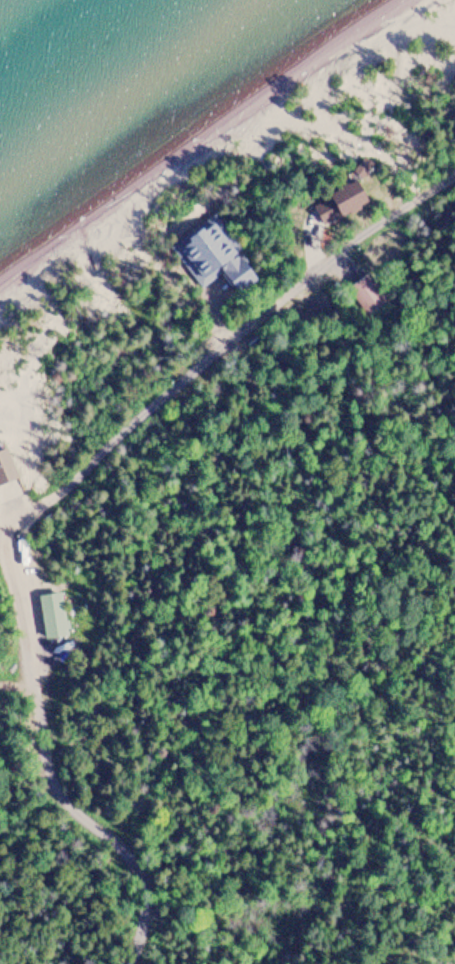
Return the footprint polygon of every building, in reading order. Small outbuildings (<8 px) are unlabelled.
[(367,199),(359,190),(337,208),(345,217),(367,199)] [(252,283),(220,215),(172,237),(195,287),(223,274),(231,292),(252,283)] [(15,480),(7,450),(0,452),(0,484),(15,480)] [(36,595),(42,639),(65,636),(60,592),(36,595)]
